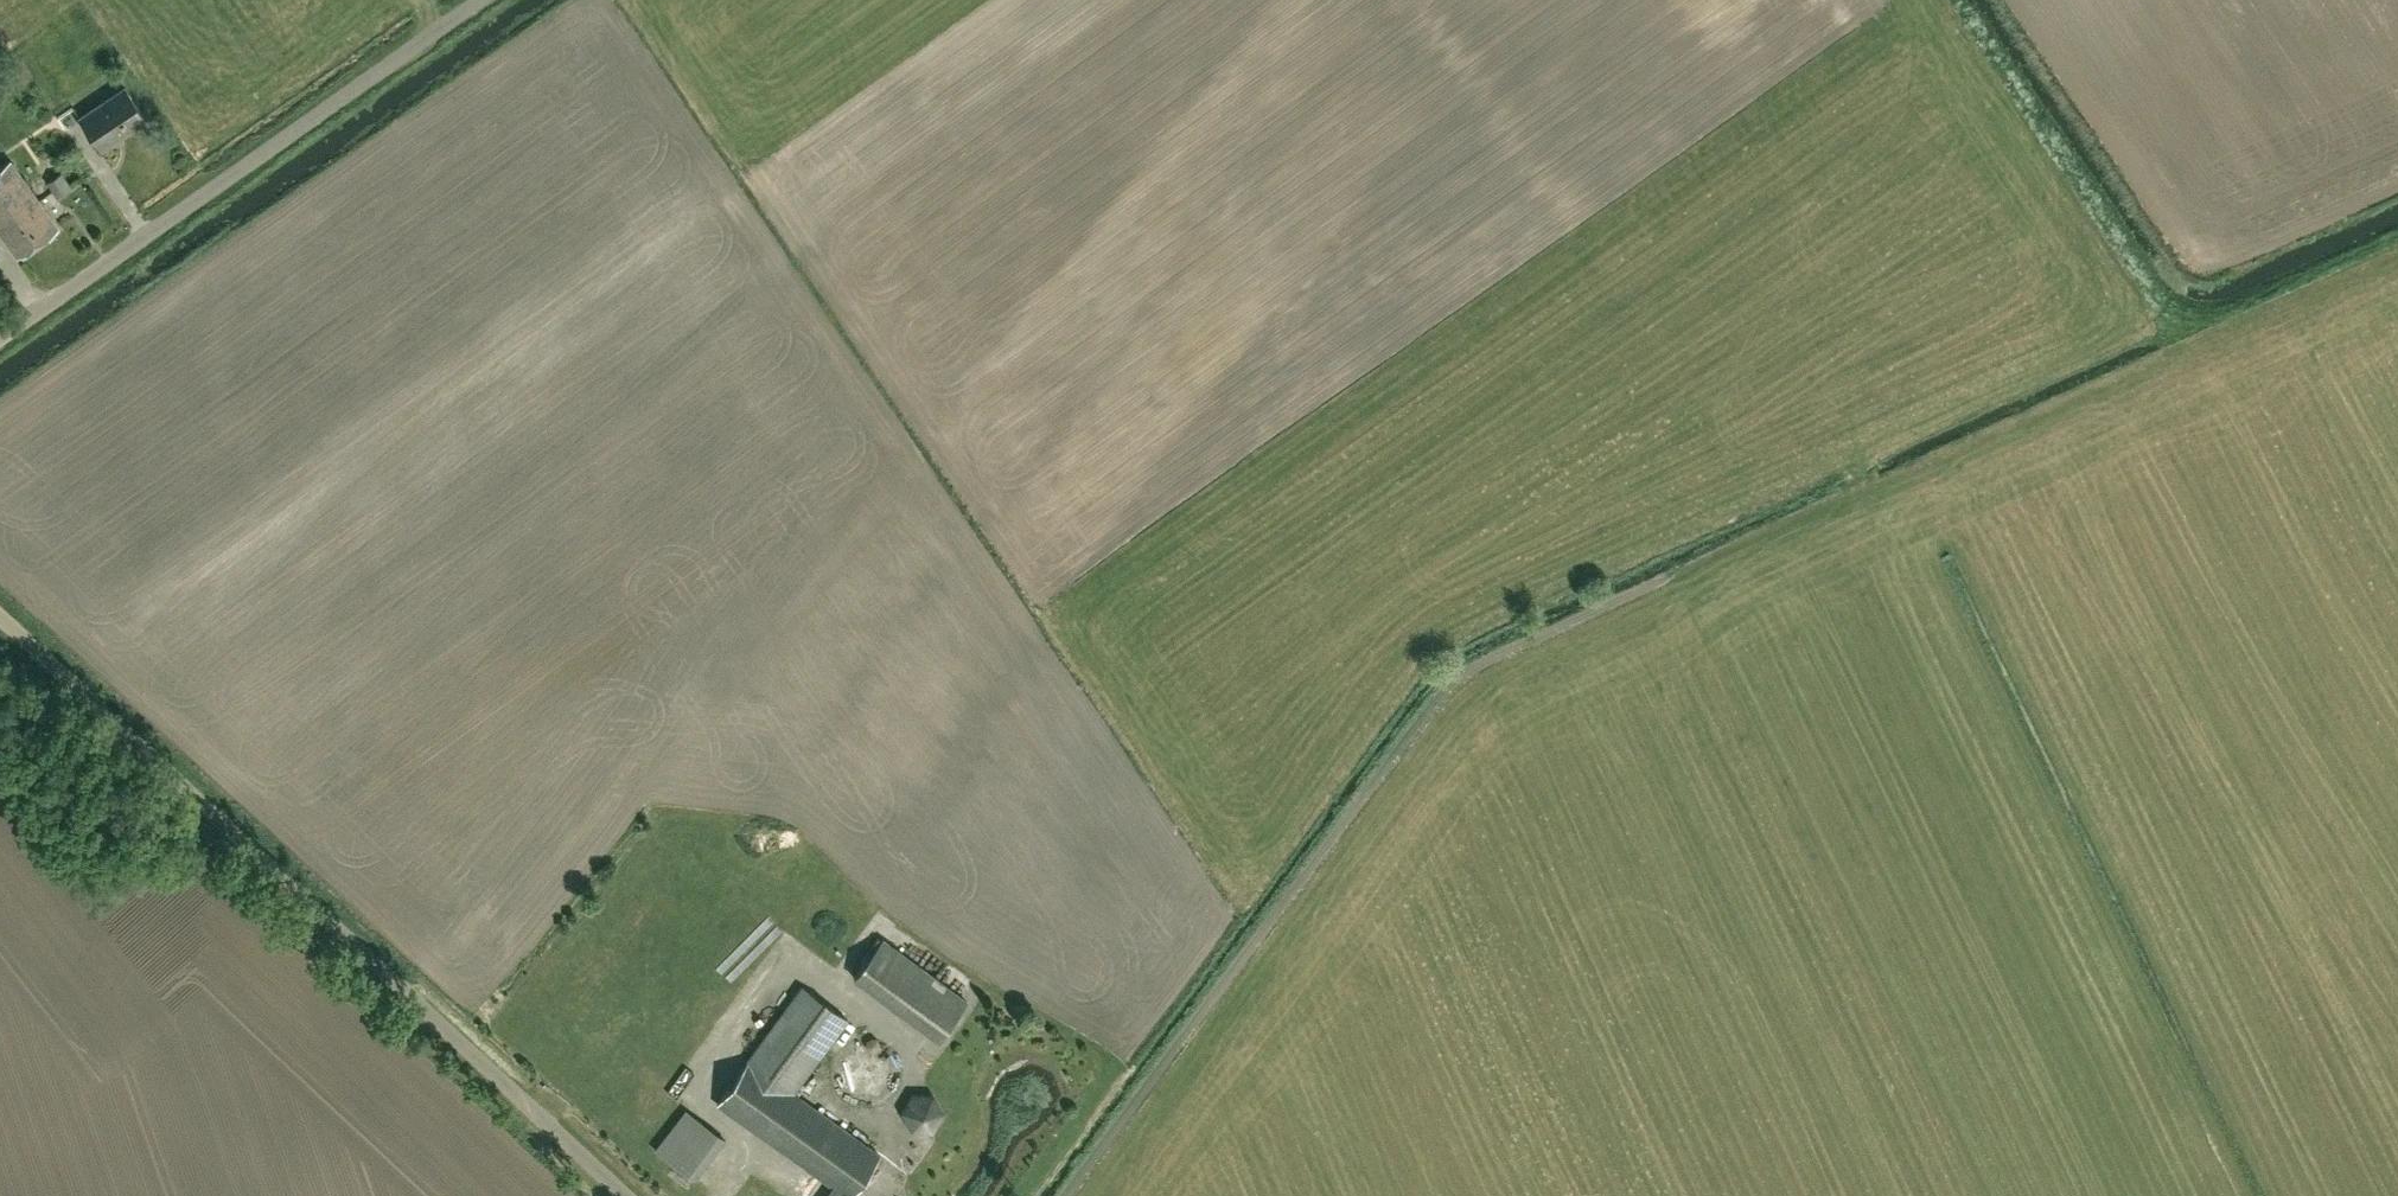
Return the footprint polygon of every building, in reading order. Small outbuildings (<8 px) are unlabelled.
[(145,118),(123,87),(122,87),(96,106),(80,117),(101,148),(145,118)] [(58,229),(11,160),(0,167),(0,232),(17,257),(58,229)] [(939,1040),(967,1002),(882,939),(854,977),(939,1040)] [(881,1154),(793,1091),(847,1017),(802,984),(717,1102),(833,1186),(826,1195),(851,1195),(881,1154)] [(889,1055),(848,1066),(854,1088),(895,1077),(889,1055)] [(936,1121),(943,1097),(911,1088),(904,1113),(936,1121)] [(693,1178),(724,1140),(688,1111),(657,1149),(693,1178)]
